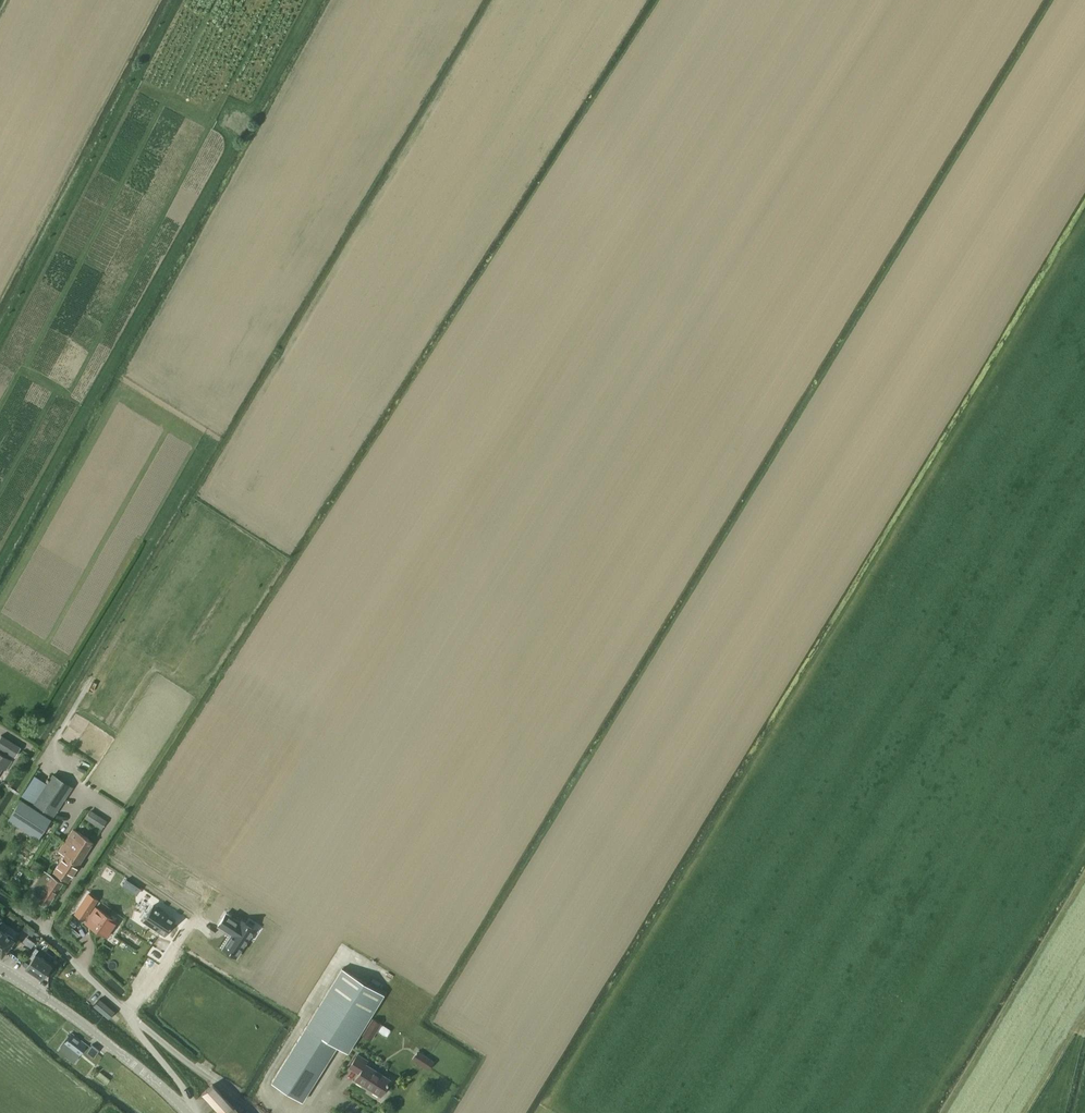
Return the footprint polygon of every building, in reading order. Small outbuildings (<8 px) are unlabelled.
[(242,120),(239,126),(244,129),(248,124),(242,120)] [(2,734),(0,737),(0,747),(15,756),(21,746),(2,734)] [(2,767),(6,770),(12,761),(0,753),(0,771),(2,767)] [(53,775),(35,802),(53,815),(71,787),(53,775)] [(21,800),(9,818),(38,838),(50,819),(21,800)] [(106,820),(90,810),(85,818),(101,828),(106,820)] [(141,833),(134,828),(128,838),(135,843),(141,833)] [(53,871),(68,881),(93,842),(73,829),(58,851),(64,855),(53,871)] [(30,868),(36,872),(40,866),(33,862),(30,868)] [(43,870),(30,890),(49,902),(62,882),(43,870)] [(136,894),(141,888),(126,878),(122,885),(136,894)] [(84,899),(75,913),(84,919),(85,918),(87,919),(85,922),(87,924),(88,922),(89,923),(92,925),(91,926),(106,936),(117,921),(95,906),(90,914),(88,912),(92,907),(91,905),(91,904),(84,899)] [(164,934),(175,918),(153,904),(143,920),(164,934)] [(226,912),(218,925),(231,934),(223,947),(236,956),(254,929),(240,920),(239,921),(226,912)] [(1,957),(14,939),(13,939),(13,936),(8,933),(5,933),(0,929),(0,957),(1,957)] [(35,947),(26,961),(29,963),(35,953),(38,949),(35,947)] [(26,967),(25,968),(41,979),(46,972),(51,964),(35,953),(29,963),(26,967)] [(271,1081),(302,1100),(336,1045),(347,1052),(382,995),(341,969),(271,1081)] [(114,1011),(99,998),(93,1006),(108,1019),(114,1011)] [(373,1019),(367,1029),(368,1029),(374,1033),(380,1023),(373,1019)] [(64,1043),(57,1051),(72,1062),(78,1054),(81,1051),(96,1062),(101,1055),(97,1051),(99,1049),(92,1044),(90,1046),(86,1044),(72,1032),(64,1043)] [(418,1051),(413,1058),(423,1065),(428,1057),(418,1051)] [(354,1079),(379,1095),(390,1079),(365,1063),(367,1060),(357,1054),(349,1067),(358,1072),(354,1079)] [(99,1071),(96,1075),(106,1083),(110,1079),(99,1071)] [(202,1094),(219,1112),(239,1112),(234,1106),(233,1107),(220,1092),(212,1084),(210,1086),(205,1091),(202,1094)]
